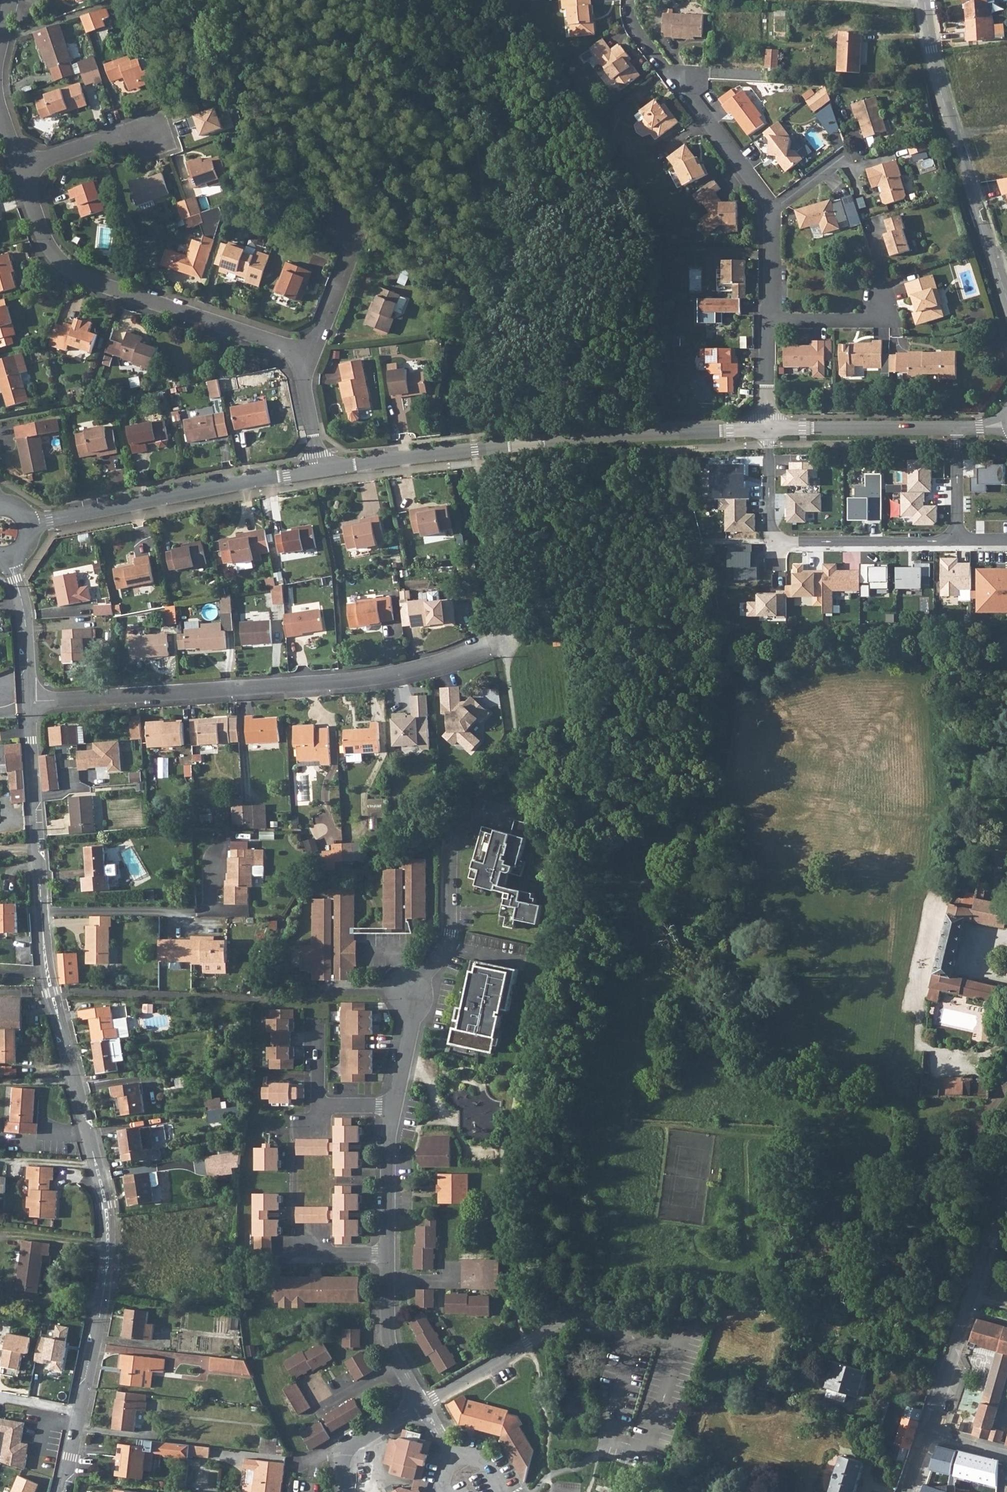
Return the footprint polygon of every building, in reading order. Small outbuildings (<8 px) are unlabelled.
[(579,7),(579,0),(563,0),(564,9),(568,9),(570,22),(572,24),(573,37),(596,35),(594,23),(592,23),(591,15),(594,15),(593,6),(592,6),(579,7)] [(989,17),(988,3),(988,0),(964,0),(964,3),(966,3),(967,19),(989,17)] [(91,13),(97,29),(105,27),(103,20),(109,18),(106,8),(100,10),(91,13)] [(91,13),(82,16),(87,33),(97,29),(91,13)] [(666,14),(664,14),(663,33),(665,33),(665,37),(673,37),(673,38),(690,39),(690,36),(695,37),(703,37),(704,15),(673,14),(666,14)] [(994,38),(994,25),(993,17),(989,17),(967,19),(968,40),(994,38)] [(72,62),(73,61),(60,24),(35,33),(40,48),(44,47),(51,69),(54,68),(72,62)] [(1004,37),(1004,24),(994,25),(994,38),(1004,37)] [(862,42),(863,33),(840,31),(838,72),(860,73),(861,63),(859,63),(861,42),(862,42)] [(632,59),(621,45),(613,52),(603,39),(590,48),(607,70),(600,75),(611,89),(619,83),(627,84),(641,75),(630,61),(632,59)] [(766,68),(778,69),(779,50),(767,50),(766,68)] [(740,53),(727,53),(727,62),(739,63),(740,53)] [(134,62),(132,56),(106,65),(111,80),(125,76),(129,87),(140,84),(141,87),(155,82),(151,71),(145,73),(141,60),(134,62)] [(95,57),(80,62),(83,72),(99,67),(95,57)] [(151,71),(146,58),(141,60),(145,73),(151,71)] [(72,62),(54,68),(58,80),(76,74),(72,62)] [(88,86),(96,83),(95,81),(103,79),(99,67),(83,72),(88,86)] [(88,105),(81,84),(47,95),(48,99),(38,102),(43,117),(69,109),(69,111),(88,105)] [(816,94),(813,97),(821,108),(831,100),(826,86),(816,94)] [(723,105),(737,95),(732,89),(719,99),(723,105)] [(804,96),(807,101),(813,97),(816,94),(813,89),(804,96)] [(762,115),(743,90),(737,95),(723,105),(729,114),(731,112),(749,135),(764,124),(759,117),(762,115)] [(821,108),(813,97),(807,101),(815,112),(821,108)] [(865,138),(887,131),(877,97),(852,105),(856,117),(859,116),(860,121),(865,138)] [(660,108),(655,102),(642,111),(646,117),(655,129),(660,136),(679,122),(665,104),(662,106),(660,108)] [(223,107),(190,119),(193,130),(201,127),(203,138),(228,129),(224,119),(227,118),(223,107)] [(640,122),(646,117),(642,111),(636,116),(640,122)] [(261,127),(264,119),(257,117),(255,125),(261,127)] [(655,129),(646,117),(645,118),(645,123),(650,129),(654,130),(655,129)] [(776,151),(775,156),(778,157),(778,160),(787,172),(803,159),(797,152),(804,147),(794,134),(790,137),(779,122),(764,133),(770,141),(772,141),(771,150),(776,151)] [(926,140),(909,146),(912,156),(929,150),(926,140)] [(804,147),(797,152),(803,159),(813,152),(807,144),(804,147)] [(700,166),(696,158),(687,145),(669,158),(676,168),(686,186),(709,174),(704,164),(700,166)] [(221,179),(229,176),(222,157),(213,160),(214,161),(205,164),(203,159),(187,164),(192,178),(190,178),(193,189),(200,187),(203,195),(208,197),(224,191),(222,183),(221,179)] [(902,175),(897,160),(874,168),(873,168),(868,169),(873,188),(878,187),(881,186),(883,192),(881,196),(884,203),(887,205),(905,199),(907,196),(900,176),(902,175)] [(170,194),(163,174),(150,179),(144,181),(144,178),(130,183),(138,205),(154,200),(170,194)] [(287,193),(295,179),(291,176),(282,190),(287,193)] [(739,203),(723,203),(715,193),(722,188),(716,179),(693,194),(701,205),(704,202),(711,213),(700,221),(709,233),(720,225),(725,225),(728,229),(728,231),(739,231),(739,203)] [(998,180),(1003,195),(1006,194),(1006,179),(998,180)] [(101,190),(98,181),(70,190),(73,199),(79,197),(82,204),(80,205),(83,217),(105,210),(98,190),(101,190)] [(852,195),(842,198),(843,202),(848,219),(859,216),(852,195)] [(196,197),(187,200),(193,217),(202,213),(196,197)] [(140,211),(156,206),(154,200),(138,205),(140,211)] [(193,217),(187,200),(177,203),(183,220),(185,219),(193,217)] [(833,205),(832,201),(817,206),(817,204),(796,210),(802,229),(821,224),(824,233),(840,229),(838,223),(848,220),(848,219),(843,202),(833,205)] [(162,265),(202,279),(224,214),(222,207),(202,213),(193,217),(185,219),(186,224),(188,229),(202,224),(206,237),(204,243),(194,240),(189,255),(167,249),(162,265)] [(848,220),(851,228),(862,225),(859,216),(848,219),(848,220)] [(903,229),(905,229),(901,216),(886,220),(890,233),(885,235),(892,256),(910,250),(903,229)] [(127,241),(119,241),(118,251),(126,251),(127,241)] [(222,267),(230,245),(222,243),(215,264),(222,267)] [(245,254),(247,249),(230,243),(230,245),(222,267),(220,271),(229,274),(230,272),(238,275),(248,278),(246,282),(260,286),(270,258),(256,253),(255,257),(245,254)] [(10,253),(0,256),(0,292),(17,287),(13,272),(15,272),(10,253)] [(746,299),(746,261),(724,261),(724,284),(734,284),(734,299),(742,299),(746,299)] [(298,301),(310,271),(288,262),(285,270),(288,271),(279,293),(298,301)] [(279,280),(274,292),(279,293),(288,271),(285,270),(280,281),(279,280)] [(409,276),(402,274),(398,283),(405,285),(409,276)] [(936,290),(938,290),(934,276),(920,280),(924,293),(912,297),(917,313),(914,314),(917,322),(928,318),(929,322),(942,318),(938,307),(941,306),(936,290)] [(906,285),(910,297),(912,297),(924,293),(920,280),(906,285)] [(400,296),(400,295),(382,288),(376,303),(373,311),(371,310),(368,319),(378,323),(376,328),(389,333),(394,319),(392,318),(394,311),(402,314),(407,299),(400,296)] [(0,300),(0,308),(9,306),(7,298),(0,300)] [(723,313),(742,313),(742,299),(734,299),(700,299),(700,323),(723,323),(723,313)] [(17,334),(9,306),(0,308),(0,339),(13,335),(17,334)] [(85,320),(85,321),(78,318),(75,326),(65,322),(64,326),(58,344),(57,347),(67,351),(69,344),(92,353),(98,335),(90,332),(94,322),(85,320)] [(378,323),(368,319),(366,324),(376,328),(378,323)] [(57,324),(51,342),(58,344),(64,326),(57,324)] [(141,343),(143,338),(128,333),(122,351),(126,352),(124,359),(152,368),(158,350),(148,347),(149,346),(141,343)] [(15,344),(13,335),(0,339),(0,344),(1,348),(3,347),(15,344)] [(865,369),(883,369),(883,340),(873,340),(873,343),(857,343),(857,345),(841,345),(841,375),(843,377),(853,377),(856,375),(856,366),(865,366),(865,369)] [(833,341),(813,341),(813,346),(785,346),(785,367),(814,367),(814,375),(817,377),(823,377),(826,375),(826,361),(833,361),(833,341)] [(734,377),(738,373),(738,363),(735,363),(735,358),(735,349),(702,349),(702,358),(708,358),(708,370),(712,374),(715,374),(724,374),(724,392),(734,392),(734,377)] [(940,379),(957,379),(957,352),(942,352),(942,353),(924,353),(924,352),(910,352),(910,353),(898,353),(898,355),(898,371),(898,372),(910,372),(910,379),(924,379),(924,375),(940,375),(940,379)] [(12,367),(0,370),(0,383),(1,389),(3,388),(9,407),(29,401),(21,373),(28,371),(23,353),(9,358),(12,367)] [(105,365),(112,366),(115,356),(108,354),(105,365)] [(0,360),(0,370),(12,367),(9,358),(0,360)] [(371,408),(362,360),(341,365),(344,382),(341,382),(345,399),(346,399),(350,420),(353,422),(358,421),(360,418),(359,410),(371,408)] [(399,371),(398,364),(389,365),(392,395),(410,393),(410,396),(428,394),(425,375),(425,374),(408,376),(408,370),(399,371)] [(226,378),(235,376),(233,367),(224,369),(226,378)] [(724,374),(715,374),(715,389),(718,392),(724,392),(724,374)] [(209,381),(212,398),(222,396),(219,379),(209,381)] [(118,412),(127,411),(125,398),(116,399),(118,412)] [(236,430),(271,423),(267,401),(232,408),(236,430)] [(225,413),(214,415),(219,437),(229,435),(225,413)] [(189,443),(219,437),(214,415),(185,420),(189,443)] [(58,419),(16,427),(25,474),(47,470),(41,435),(61,431),(58,419)] [(169,440),(166,420),(128,427),(134,453),(149,450),(147,442),(156,440),(157,442),(161,447),(168,445),(169,440)] [(114,430),(107,432),(106,427),(87,430),(87,433),(77,435),(82,458),(93,455),(92,453),(98,452),(99,457),(119,453),(114,430)] [(934,461),(910,460),(909,492),(927,492),(933,492),(934,461)] [(820,464),(791,463),(791,485),(813,486),(813,478),(820,478),(820,464)] [(989,464),(989,469),(981,469),(981,478),(972,477),(972,492),(986,492),(986,483),(1006,484),(1006,464),(989,464)] [(747,465),(714,465),(713,499),(721,500),(746,500),(747,465)] [(882,474),(867,474),(867,487),(858,487),(858,498),(853,498),(853,522),(882,521),(882,474)] [(909,492),(902,491),(901,514),(915,515),(915,524),(930,525),(935,524),(937,519),(937,505),(927,505),(927,492),(909,492)] [(822,495),(789,494),(788,522),(808,522),(808,511),(822,512),(822,495)] [(746,500),(721,500),(721,511),(727,511),(727,531),(758,531),(758,514),(749,514),(749,500),(746,500)] [(430,509),(430,507),(411,510),(415,533),(422,532),(423,537),(442,533),(441,531),(452,529),(448,506),(441,507),(436,508),(437,511),(431,512),(430,509)] [(380,516),(360,521),(361,523),(361,525),(355,527),(355,524),(343,527),(348,549),(359,547),(359,549),(378,546),(377,541),(384,539),(380,516)] [(287,552),(287,553),(297,552),(317,548),(313,528),(293,532),(284,533),(284,534),(277,536),(279,553),(287,552)] [(265,530),(257,532),(261,554),(270,553),(265,530)] [(254,561),(254,562),(262,561),(261,554),(257,532),(237,535),(238,538),(238,540),(232,541),(232,539),(220,541),(224,563),(235,562),(236,564),(254,561)] [(177,569),(178,570),(207,564),(203,544),(183,548),(174,550),(174,551),(167,553),(170,570),(177,569)] [(756,545),(732,544),(731,568),(739,568),(738,579),(758,579),(758,560),(755,560),(756,545)] [(114,569),(118,589),(132,586),(155,582),(149,556),(135,559),(136,565),(136,567),(127,569),(126,567),(114,569)] [(960,559),(943,558),(943,589),(945,589),(945,596),(959,596),(960,590),(975,590),(975,562),(960,562),(960,559)] [(931,563),(914,563),(914,568),(900,567),(900,587),(924,588),(924,577),(931,577),(931,563)] [(860,591),(860,571),(839,571),(838,564),(825,564),(824,572),(825,606),(825,615),(835,615),(835,591),(860,591)] [(876,564),(861,564),(860,571),(860,591),(861,598),(873,598),(873,589),(890,590),(890,567),(876,567),(876,564)] [(804,565),(794,565),(795,586),(785,585),(785,590),(785,596),(795,597),(815,596),(815,606),(825,606),(824,572),(805,572),(804,565)] [(77,573),(54,577),(60,607),(89,601),(91,599),(89,588),(87,587),(80,588),(77,573)] [(276,586),(275,578),(267,580),(268,588),(272,587),(276,586)] [(284,585),(276,586),(272,587),(274,604),(285,604),(284,585)] [(785,590),(775,590),(775,593),(768,593),(768,596),(758,596),(758,603),(738,603),(738,616),(757,616),(757,618),(779,618),(779,616),(785,616),(785,596),(785,590)] [(429,600),(429,603),(441,602),(440,591),(428,592),(429,600)] [(232,595),(222,596),(221,596),(223,614),(233,614),(232,595)] [(382,622),(395,620),(392,598),(378,599),(379,602),(348,605),(351,628),(362,626),(362,625),(372,624),(372,625),(373,625),(382,624),(382,622)] [(429,600),(409,602),(412,627),(431,625),(431,622),(436,621),(436,624),(445,623),(445,624),(456,625),(453,600),(429,603),(429,600)] [(114,615),(112,605),(95,606),(95,616),(114,615)] [(166,607),(167,624),(177,624),(176,606),(168,607),(166,607)] [(285,615),(287,637),(303,635),(303,633),(324,630),(321,610),(285,615)] [(221,614),(222,623),(222,631),(225,631),(234,631),(233,614),(223,614),(221,614)] [(242,645),(273,643),(271,621),(241,623),(242,645)] [(185,629),(185,634),(178,635),(179,649),(201,648),(205,648),(205,650),(226,649),(225,631),(222,631),(222,623),(202,624),(202,628),(185,629)] [(85,645),(93,644),(92,629),(64,630),(65,646),(66,653),(63,653),(64,663),(86,662),(85,645)] [(132,658),(169,656),(168,642),(168,636),(168,635),(130,638),(132,658)] [(459,689),(442,690),(443,715),(449,715),(449,732),(444,737),(454,746),(458,741),(471,753),(480,743),(468,732),(478,721),(481,724),(489,715),(472,699),(468,704),(464,708),(460,708),(460,704),(459,689)] [(427,696),(413,697),(413,716),(414,719),(407,719),(407,717),(407,714),(393,715),(395,746),(419,745),(424,749),(430,749),(427,696)] [(278,719),(254,720),(253,716),(246,717),(247,743),(280,742),(278,719)] [(132,740),(142,739),(140,717),(132,717),(132,721),(131,721),(132,740)] [(218,719),(218,720),(191,722),(192,745),(231,743),(229,718),(218,719)] [(238,718),(229,718),(231,743),(240,743),(238,718)] [(167,723),(167,721),(149,722),(150,747),(185,745),(183,722),(167,723)] [(362,753),(380,752),(379,723),(371,723),(371,729),(344,731),(345,754),(347,753),(362,753)] [(295,747),(298,747),(299,758),(309,758),(309,761),(322,760),(322,765),(331,764),(329,729),(319,729),(320,736),(316,736),(315,729),(315,725),(294,726),(295,747)] [(77,726),(50,728),(52,746),(78,744),(77,726)] [(85,744),(84,726),(77,726),(78,744),(85,744)] [(95,751),(78,752),(79,770),(88,770),(88,768),(109,767),(109,772),(121,771),(119,741),(94,743),(95,751)] [(6,745),(9,772),(23,771),(21,744),(20,744),(13,745),(6,745)] [(9,772),(6,745),(0,746),(0,773),(9,772)] [(348,761),(363,761),(362,753),(347,753),(348,761)] [(42,777),(44,791),(59,789),(55,754),(40,756),(42,777)] [(299,766),(322,765),(322,760),(309,761),(309,758),(299,758),(299,766)] [(26,802),(23,771),(9,772),(14,803),(20,803),(26,802)] [(72,826),(70,826),(71,834),(96,832),(93,796),(70,798),(72,826)] [(255,823),(254,805),(244,806),(245,824),(255,823)] [(254,805),(255,823),(256,828),(267,828),(265,805),(254,805)] [(234,807),(235,825),(245,824),(244,806),(234,807)] [(531,823),(516,819),(512,833),(483,825),(474,859),(477,860),(472,877),(480,879),(478,885),(509,893),(507,903),(506,902),(503,915),(509,916),(507,926),(517,927),(518,919),(540,923),(544,904),(537,903),(538,897),(534,897),(535,892),(514,888),(506,886),(510,872),(522,875),(526,860),(521,859),(531,823)] [(309,854),(318,851),(316,842),(306,844),(309,854)] [(354,861),(353,843),(343,844),(344,861),(354,861)] [(361,860),(360,843),(353,843),(354,861),(361,860)] [(344,861),(343,844),(333,844),(334,853),(334,862),(336,862),(344,861)] [(104,847),(86,848),(88,878),(83,878),(84,892),(110,890),(109,876),(106,876),(104,847)] [(264,850),(232,850),(232,858),(229,858),(229,881),(229,887),(226,887),(226,904),(249,904),(249,887),(253,887),(253,875),(264,876),(264,866),(256,866),(256,860),(264,860),(264,850)] [(325,871),(336,870),(336,865),(336,862),(334,862),(334,853),(324,854),(325,871)] [(336,894),(330,894),(330,899),(315,899),(315,906),(314,906),(314,914),(315,914),(315,925),(314,925),(314,933),(315,933),(315,945),(314,945),(314,948),(302,948),(302,969),(314,969),(314,972),(315,972),(315,980),(353,980),(353,964),(355,964),(355,943),(353,943),(353,934),(413,934),(409,922),(408,922),(408,919),(411,919),(426,919),(426,914),(425,914),(425,903),(426,903),(426,895),(425,895),(424,884),(426,884),(426,876),(424,876),(424,864),(426,864),(426,859),(407,860),(407,864),(401,864),(401,869),(387,869),(387,876),(385,876),(385,884),(387,884),(387,895),(385,895),(385,903),(387,903),(387,915),(385,915),(385,928),(355,928),(355,925),(353,925),(353,914),(355,914),(355,906),(353,906),(353,894),(355,894),(355,890),(336,890),(336,894)] [(980,882),(978,897),(967,894),(965,901),(952,898),(931,988),(927,999),(930,1000),(939,1002),(941,990),(996,1003),(1000,988),(952,976),(966,920),(1006,928),(1006,923),(1006,904),(983,900),(986,883),(980,882)] [(17,904),(0,904),(0,933),(18,932),(17,904)] [(111,927),(111,916),(91,916),(91,926),(88,926),(88,947),(90,947),(90,952),(88,952),(88,964),(109,964),(109,927),(111,927)] [(208,941),(208,937),(192,937),(192,940),(192,962),(192,964),(204,965),(204,963),(227,963),(227,941),(216,941),(208,941)] [(183,962),(183,940),(159,940),(159,962),(183,962)] [(183,940),(183,962),(192,962),(192,940),(183,940)] [(76,954),(59,955),(61,984),(79,982),(76,954)] [(519,968),(475,959),(464,1014),(449,1042),(480,1049),(481,1046),(496,1049),(504,1008),(510,1010),(519,968)] [(23,1030),(22,998),(0,999),(0,1030),(23,1030)] [(344,1023),(373,1023),(373,1011),(366,1011),(361,1011),(361,1003),(343,1003),(343,1011),(344,1011),(344,1023)] [(456,1005),(449,1042),(464,1014),(465,1007),(456,1005)] [(92,1029),(94,1028),(96,1042),(114,1039),(116,1039),(113,1020),(111,1006),(79,1011),(80,1020),(90,1019),(92,1029)] [(291,1022),(291,1010),(271,1010),(271,1019),(269,1019),(269,1032),(273,1032),(273,1039),(291,1039),(291,1032),(295,1032),(295,1022),(291,1022)] [(127,1018),(113,1020),(116,1039),(121,1038),(130,1037),(127,1018)] [(221,1031),(240,1028),(239,1021),(219,1024),(221,1031)] [(366,1035),(373,1035),(373,1023),(344,1023),(344,1035),(343,1035),(343,1042),(361,1042),(361,1035),(366,1035)] [(994,1042),(995,1025),(983,1024),(982,1042),(994,1042)] [(0,1030),(0,1047),(0,1062),(17,1061),(17,1043),(23,1043),(23,1030),(0,1030)] [(116,1039),(114,1039),(117,1062),(125,1061),(121,1038),(116,1039)] [(98,1074),(118,1071),(117,1062),(114,1039),(96,1042),(95,1042),(97,1056),(96,1057),(98,1074)] [(291,1039),(273,1039),(273,1047),(269,1047),(269,1059),(271,1059),(271,1069),(291,1069),(291,1056),(294,1056),(294,1047),(291,1047),(291,1039)] [(361,1050),(361,1042),(343,1042),(343,1050),(344,1050),(344,1062),(373,1062),(373,1050),(366,1050),(361,1050)] [(229,1063),(249,1060),(247,1051),(227,1054),(229,1063)] [(373,1074),(373,1062),(344,1062),(344,1074),(343,1074),(343,1082),(359,1082),(361,1082),(361,1074),(366,1074),(373,1074)] [(940,1078),(939,1098),(963,1098),(963,1079),(963,1078),(940,1078)] [(989,1099),(989,1079),(979,1079),(978,1098),(989,1099)] [(145,1113),(141,1083),(112,1087),(114,1098),(121,1097),(123,1116),(145,1113)] [(292,1098),(305,1098),(305,1093),(305,1088),(292,1088),(292,1084),(272,1084),(272,1088),(264,1088),(264,1099),(272,1098),(272,1103),(292,1103),(292,1098)] [(33,1123),(35,1089),(14,1088),(11,1122),(7,1122),(6,1132),(37,1134),(37,1124),(33,1123)] [(207,1111),(222,1109),(221,1099),(206,1101),(207,1111)] [(207,1111),(209,1121),(232,1118),(230,1108),(222,1109),(207,1111)] [(352,1118),(336,1118),(336,1142),(337,1142),(337,1152),(336,1152),(336,1176),(352,1176),(352,1168),(360,1168),(360,1154),(360,1152),(351,1152),(346,1152),(346,1142),(351,1142),(360,1142),(360,1140),(360,1126),(352,1126),(352,1118)] [(142,1129),(141,1127),(120,1131),(125,1161),(153,1157),(152,1148),(151,1148),(145,1149),(142,1129)] [(142,1129),(145,1149),(151,1148),(148,1128),(142,1129)] [(329,1150),(329,1143),(329,1139),(297,1139),(297,1155),(329,1155),(329,1150)] [(336,1142),(336,1143),(329,1143),(329,1150),(336,1151),(336,1152),(337,1152),(337,1142),(336,1142)] [(423,1165),(423,1166),(451,1166),(451,1145),(423,1145),(423,1147),(423,1165)] [(257,1170),(279,1170),(279,1148),(257,1148),(257,1170)] [(243,1151),(208,1156),(211,1174),(212,1178),(236,1174),(235,1168),(242,1168),(243,1151)] [(53,1180),(54,1168),(28,1166),(27,1179),(30,1179),(33,1179),(32,1197),(29,1197),(28,1196),(27,1208),(32,1208),(31,1217),(56,1218),(58,1191),(50,1190),(48,1190),(48,1180),(51,1180),(53,1180)] [(150,1173),(154,1201),(162,1201),(157,1171),(150,1173)] [(154,1201),(150,1173),(125,1176),(129,1205),(154,1201)] [(439,1203),(469,1204),(469,1174),(439,1174),(439,1185),(440,1185),(440,1192),(439,1192),(439,1203)] [(346,1220),(346,1210),(350,1210),(360,1210),(360,1208),(360,1194),(352,1194),(352,1186),(336,1186),(336,1210),(337,1210),(337,1220),(336,1220),(336,1244),(352,1244),(352,1236),(360,1236),(360,1222),(360,1220),(350,1220),(346,1220)] [(255,1260),(272,1260),(272,1236),(279,1236),(279,1222),(279,1220),(269,1220),(264,1220),(264,1210),(269,1210),(279,1210),(279,1208),(279,1194),(255,1194),(255,1210),(256,1210),(256,1220),(255,1220),(255,1260)] [(329,1218),(329,1211),(329,1207),(297,1207),(297,1223),(329,1223),(329,1218)] [(329,1218),(336,1218),(336,1220),(337,1220),(337,1210),(336,1210),(336,1211),(329,1211),(329,1218)] [(157,1223),(155,1253),(162,1253),(164,1224),(157,1223)] [(230,1225),(221,1225),(220,1240),(230,1241),(230,1225)] [(436,1248),(436,1226),(428,1226),(418,1226),(418,1241),(418,1247),(415,1247),(415,1263),(415,1269),(434,1270),(434,1248),(436,1248)] [(20,1262),(16,1290),(38,1293),(43,1255),(49,1256),(51,1243),(23,1240),(22,1251),(20,1262)] [(13,1261),(20,1262),(22,1251),(14,1250),(13,1261)] [(228,1251),(219,1251),(218,1260),(227,1260),(228,1260),(228,1251)] [(500,1289),(500,1260),(486,1260),(486,1289),(500,1289)] [(305,1302),(360,1302),(360,1299),(360,1278),(322,1278),(321,1278),(321,1281),(313,1281),(313,1278),(312,1278),(275,1278),(275,1302),(280,1302),(305,1302)] [(434,1308),(434,1289),(425,1289),(418,1289),(417,1308),(434,1308)] [(446,1294),(446,1313),(468,1313),(468,1315),(489,1315),(490,1297),(468,1297),(468,1295),(446,1294)] [(145,1339),(147,1324),(149,1312),(127,1309),(124,1336),(145,1339)] [(441,1373),(457,1364),(446,1345),(444,1346),(424,1312),(410,1321),(419,1336),(417,1337),(428,1356),(430,1354),(441,1373)] [(813,1335),(818,1317),(809,1315),(804,1333),(813,1335)] [(239,1317),(230,1316),(228,1329),(238,1330),(239,1317)] [(978,1319),(969,1346),(976,1348),(977,1345),(997,1351),(973,1435),(1000,1443),(1004,1431),(992,1428),(1006,1378),(1006,1327),(978,1319)] [(153,1340),(155,1325),(147,1324),(145,1339),(153,1340)] [(54,1339),(40,1336),(37,1356),(52,1359),(50,1368),(63,1370),(69,1328),(56,1325),(54,1339)] [(354,1347),(360,1347),(360,1329),(344,1329),(344,1347),(354,1347)] [(29,1353),(32,1337),(9,1333),(1,1374),(19,1377),(21,1370),(23,1356),(24,1352),(27,1352),(29,1353)] [(332,1358),(323,1342),(305,1353),(303,1351),(285,1363),(294,1378),(302,1373),(312,1367),(314,1369),(323,1363),(332,1358)] [(365,1375),(373,1371),(362,1352),(346,1361),(358,1380),(365,1375)] [(165,1359),(122,1354),(120,1368),(125,1369),(124,1373),(123,1373),(122,1384),(143,1387),(145,1371),(152,1371),(163,1373),(165,1359)] [(212,1356),(210,1370),(251,1374),(246,1360),(212,1356)] [(834,1361),(826,1388),(829,1388),(848,1394),(857,1397),(861,1386),(856,1384),(861,1369),(834,1361)] [(865,1370),(861,1369),(856,1384),(861,1386),(865,1370)] [(152,1371),(145,1371),(143,1387),(151,1388),(152,1371)] [(328,1381),(321,1384),(317,1375),(301,1381),(311,1405),(333,1397),(328,1381)] [(311,1407),(296,1382),(284,1390),(299,1415),(311,1407)] [(827,1397),(846,1402),(848,1394),(829,1388),(827,1397)] [(147,1402),(146,1402),(147,1395),(119,1391),(118,1399),(117,1399),(116,1406),(117,1406),(116,1414),(115,1414),(113,1429),(135,1431),(137,1410),(146,1411),(147,1402)] [(467,1399),(464,1395),(448,1405),(457,1419),(462,1420),(461,1425),(469,1427),(470,1426),(476,1427),(475,1429),(502,1436),(509,1411),(467,1399)] [(363,1413),(355,1399),(324,1417),(332,1431),(335,1430),(337,1429),(354,1418),(363,1413)] [(882,1429),(891,1431),(898,1403),(885,1399),(880,1419),(885,1420),(883,1425),(882,1429)] [(905,1464),(911,1448),(915,1435),(920,1422),(905,1417),(897,1443),(901,1445),(896,1461),(905,1464)] [(27,1422),(3,1418),(1,1431),(8,1433),(3,1461),(27,1469),(32,1444),(24,1442),(27,1422)] [(302,1434),(312,1449),(320,1445),(330,1438),(321,1422),(302,1434)] [(528,1473),(534,1450),(520,1426),(509,1432),(505,1449),(518,1471),(528,1473)] [(385,1463),(392,1465),(395,1466),(393,1473),(416,1479),(426,1440),(421,1439),(422,1434),(409,1430),(407,1439),(402,1437),(398,1440),(391,1438),(385,1463)] [(277,1435),(262,1433),(260,1453),(283,1455),(284,1449),(277,1435)] [(140,1447),(122,1444),(118,1474),(143,1477),(144,1469),(152,1470),(154,1451),(164,1452),(166,1455),(189,1457),(189,1455),(190,1445),(141,1439),(140,1447)] [(426,1466),(432,1442),(426,1440),(416,1479),(422,1481),(426,1466)] [(901,1445),(897,1443),(892,1457),(896,1461),(901,1445)] [(210,1447),(190,1445),(189,1455),(209,1457),(210,1447)] [(957,1452),(939,1447),(933,1470),(951,1475),(957,1452)] [(999,1460),(961,1451),(955,1476),(997,1487),(999,1460)] [(865,1462),(842,1456),(832,1491),(856,1491),(865,1462)] [(246,1458),(244,1468),(256,1470),(253,1491),(278,1491),(279,1482),(283,1482),(285,1463),(246,1458)] [(526,1483),(528,1473),(518,1471),(526,1483)] [(39,1484),(19,1476),(12,1491),(35,1491),(39,1484)] [(420,1489),(420,1486),(422,1481),(416,1479),(413,1490),(414,1491),(421,1491),(420,1489)]
